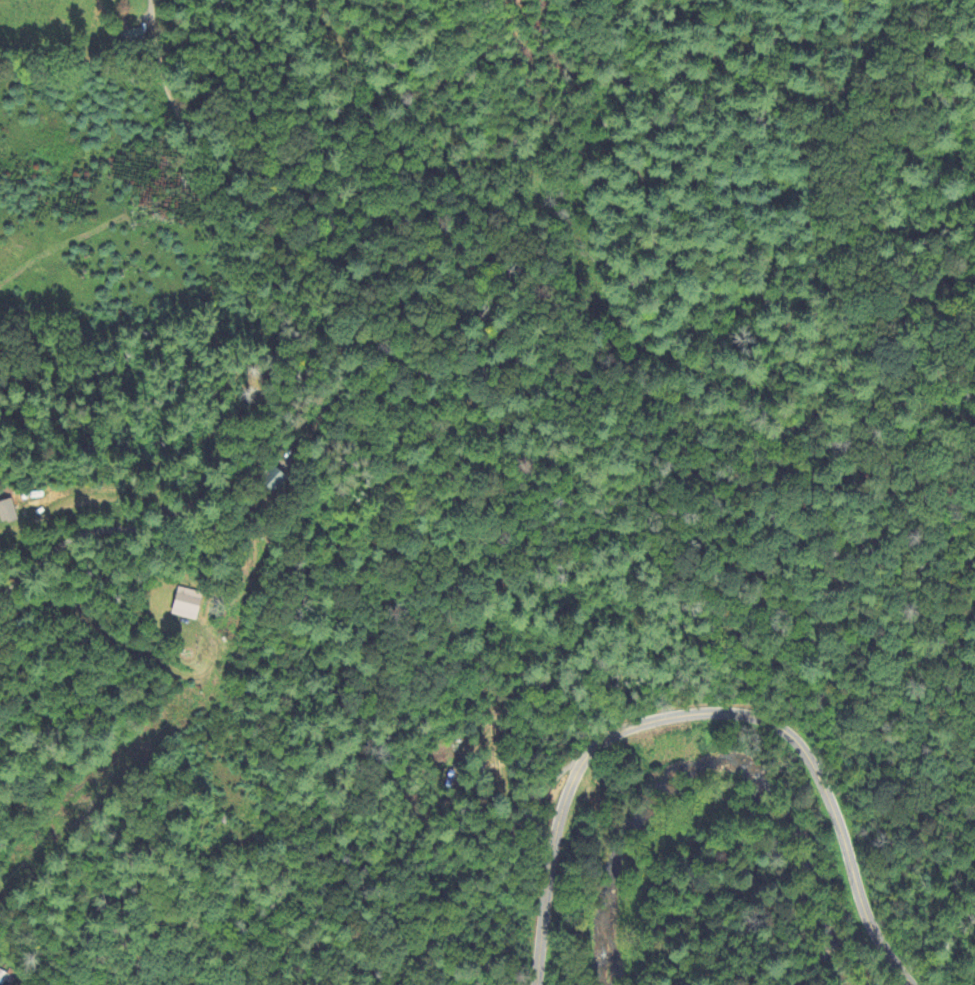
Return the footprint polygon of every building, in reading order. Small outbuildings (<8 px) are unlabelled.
[(147,43),(145,28),(123,31),(125,47),(147,43)] [(289,480),(276,467),(262,480),(275,493),(289,480)] [(12,498),(0,502),(0,514),(3,524),(19,519),(12,498)] [(172,615),(197,621),(204,594),(179,587),(172,615)] [(0,968),(0,980),(8,984),(13,976),(0,968)]
